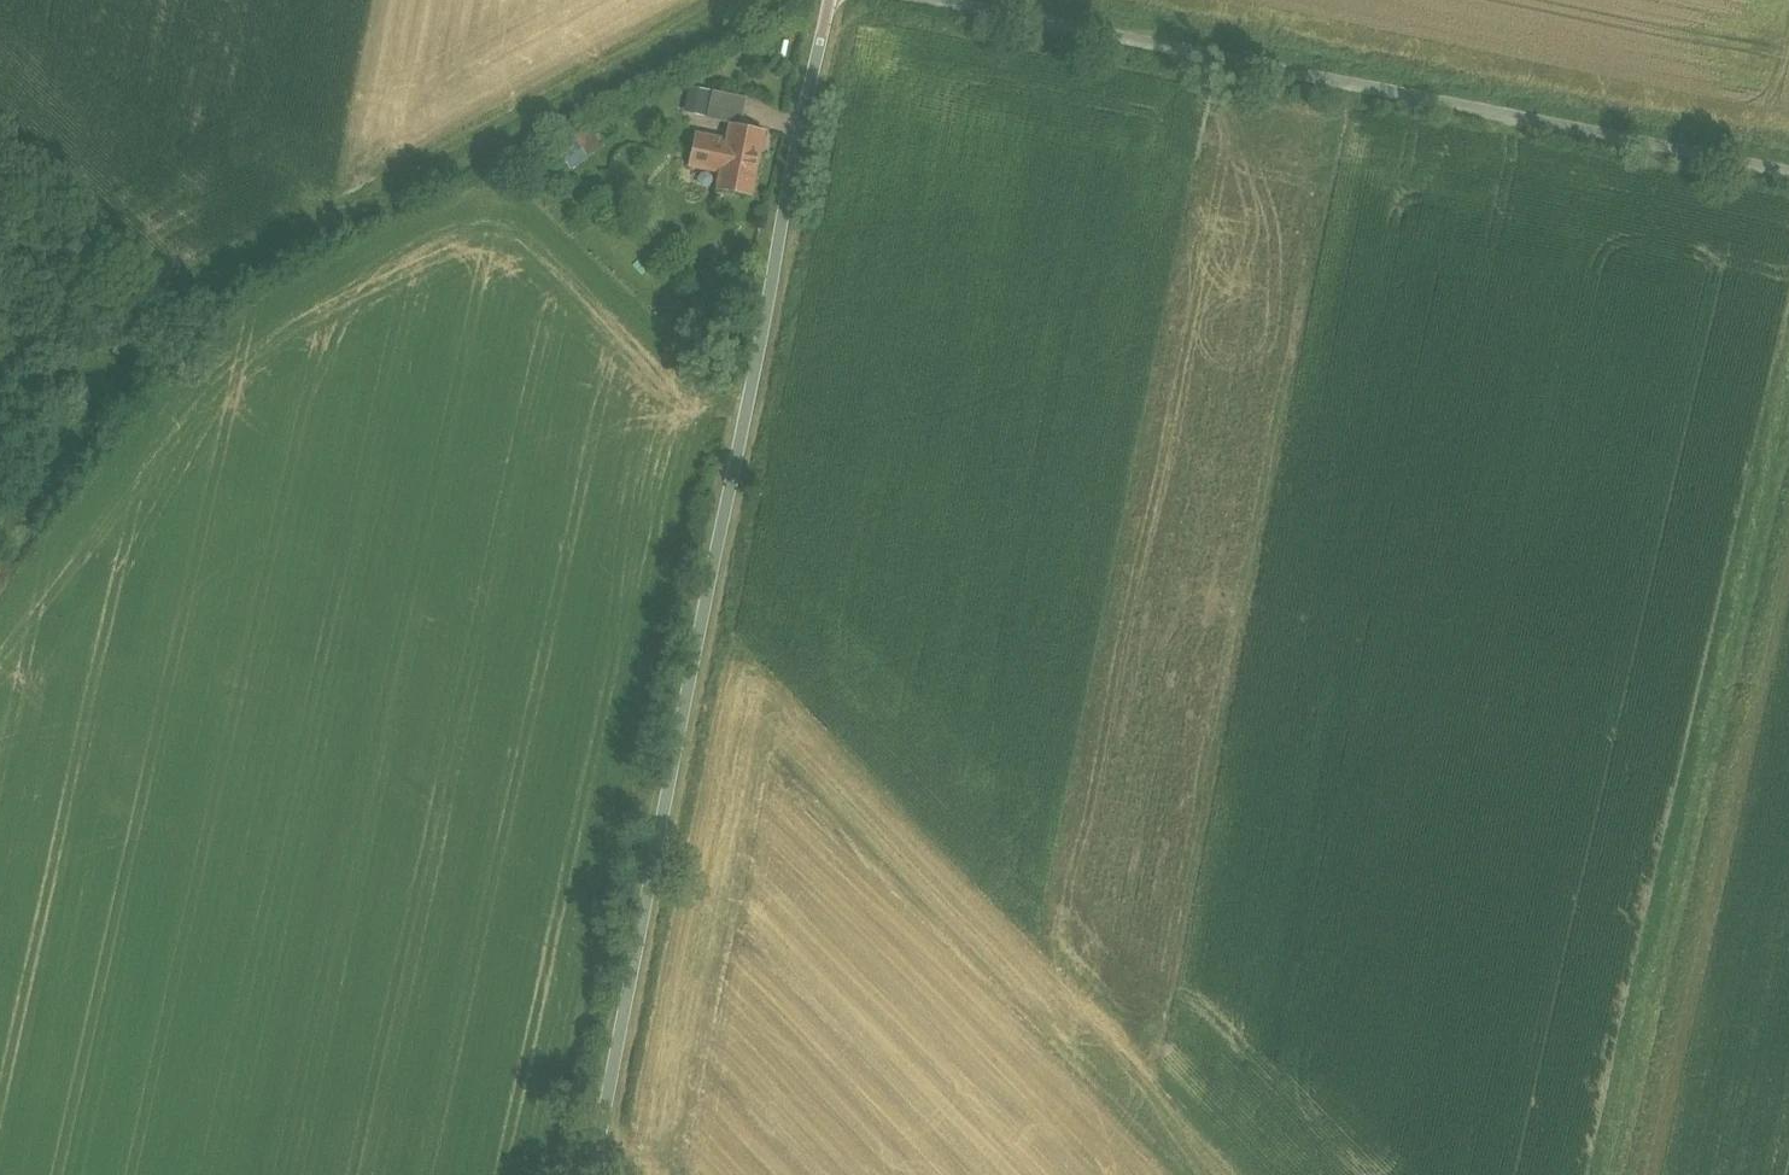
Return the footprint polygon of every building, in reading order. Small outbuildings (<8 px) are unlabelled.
[(577,169),(608,145),(590,122),(559,147),(577,169)] [(765,132),(730,125),(727,139),(700,134),(693,169),(720,174),(717,188),(752,196),(765,132)]
